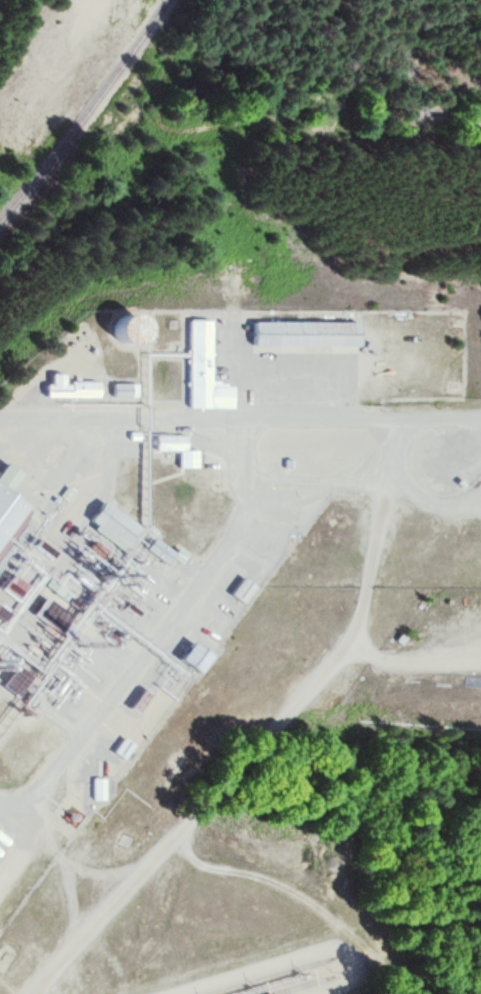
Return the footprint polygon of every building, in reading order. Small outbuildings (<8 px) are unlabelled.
[(143,342),(141,315),(101,318),(103,345),(143,342)] [(185,318),(208,318),(209,378),(220,378),(220,385),(230,385),(230,408),(185,408),(185,318)] [(250,320),(356,321),(356,350),(249,349),(250,320)] [(44,373),(60,373),(59,380),(94,380),(93,399),(38,399),(38,383),(44,384),(44,373)] [(109,383),(135,382),(135,398),(109,398),(109,383)] [(126,431),(139,431),(139,441),(126,441),(126,431)] [(152,433),(183,434),(183,448),(195,448),(195,468),(175,468),(176,450),(152,449),(152,433)] [(23,503),(0,534),(0,462),(2,459),(18,471),(4,489),(23,503)] [(118,548),(135,526),(99,499),(83,521),(118,548)] [(148,536),(136,553),(157,567),(165,556),(177,564),(185,554),(173,546),(170,551),(148,536)] [(239,575),(251,584),(239,600),(227,592),(239,575)] [(186,641),(203,654),(190,672),(173,660),(186,641)] [(120,735),(130,743),(119,756),(109,748),(120,735)] [(91,779),(90,801),(103,802),(104,780),(91,779)]
